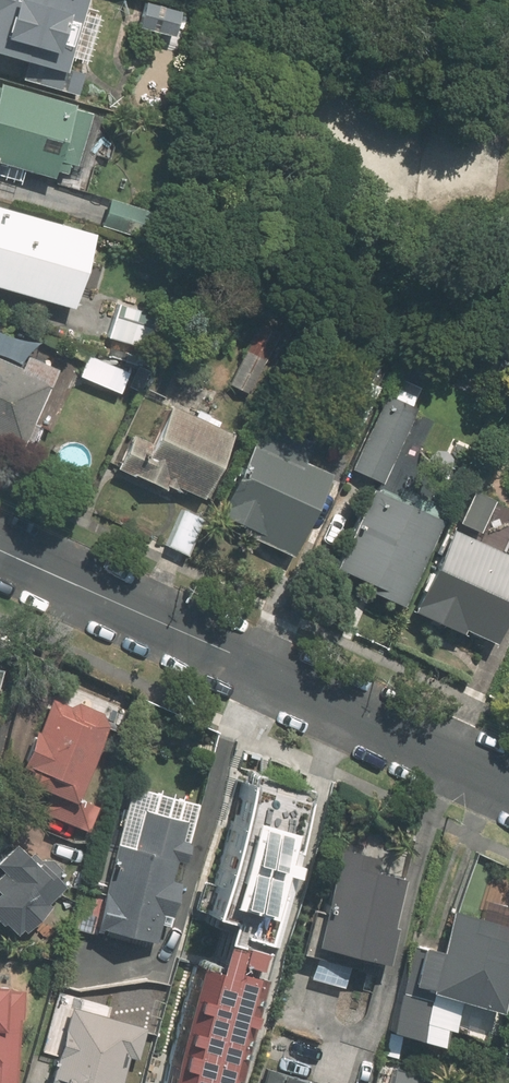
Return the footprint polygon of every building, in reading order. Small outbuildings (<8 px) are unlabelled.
[(71,69),(90,0),(0,0),(0,49),(71,69)] [(161,0),(144,0),(138,24),(179,34),(186,6),(161,0)] [(54,173),(70,168),(73,158),(86,161),(102,102),(0,75),(0,159),(54,173)] [(157,208),(111,194),(103,221),(150,235),(157,208)] [(0,200),(0,282),(77,303),(98,228),(0,200)] [(110,336),(119,338),(115,354),(153,364),(157,345),(166,311),(119,300),(110,336)] [(0,330),(0,430),(29,442),(31,438),(35,439),(42,422),(53,427),(79,362),(0,330)] [(252,343),(232,382),(249,391),(269,352),(252,343)] [(92,348),(81,372),(128,392),(138,369),(92,348)] [(384,383),(347,366),(323,416),(361,433),(384,383)] [(390,385),(354,461),(389,478),(425,402),(390,385)] [(183,483),(211,494),(240,422),(175,395),(157,439),(135,429),(121,464),(181,489),(183,483)] [(278,438),(260,430),(223,506),(263,526),(259,533),(297,551),(338,467),(309,453),(315,442),(284,426),(278,438)] [(450,517),(376,481),(335,567),(410,602),(450,517)] [(462,517),(508,540),(508,498),(479,483),(462,517)] [(210,517),(184,504),(167,542),(193,554),(210,517)] [(506,638),(508,630),(508,545),(455,522),(418,606),(467,628),(470,622),(506,638)] [(16,796),(98,828),(108,802),(83,792),(115,709),(58,687),(43,727),(40,726),(27,759),(30,760),(16,796)] [(155,1082),(261,1082),(344,794),(243,765),(194,933),(228,943),(217,981),(187,973),(155,1082)] [(109,885),(98,928),(152,942),(154,936),(161,937),(169,906),(177,908),(185,877),(177,875),(182,856),(192,858),(197,839),(188,836),(193,815),(147,802),(136,842),(121,838),(116,858),(123,860),(116,887),(109,885)] [(70,877),(63,870),(66,866),(52,853),(49,857),(22,830),(0,853),(0,905),(22,926),(28,920),(31,923),(56,897),(53,894),(70,877)] [(359,845),(353,867),(336,876),(320,936),(392,955),(413,873),(381,865),(385,852),(359,845)] [(441,986),(507,1005),(508,998),(508,925),(500,923),(503,913),(459,901),(447,943),(429,937),(428,943),(416,940),(392,1023),(428,1034),(441,986)] [(0,977),(0,1082),(20,1082),(27,986),(13,985),(14,979),(0,977)] [(53,1070),(72,1075),(70,1082),(126,1082),(132,1060),(141,1062),(151,1026),(94,1010),(95,1004),(58,994),(43,1051),(57,1055),(53,1070)] [(291,1065),(286,1082),(350,1082),(291,1065)] [(395,1066),(390,1082),(452,1082),(395,1066)]
